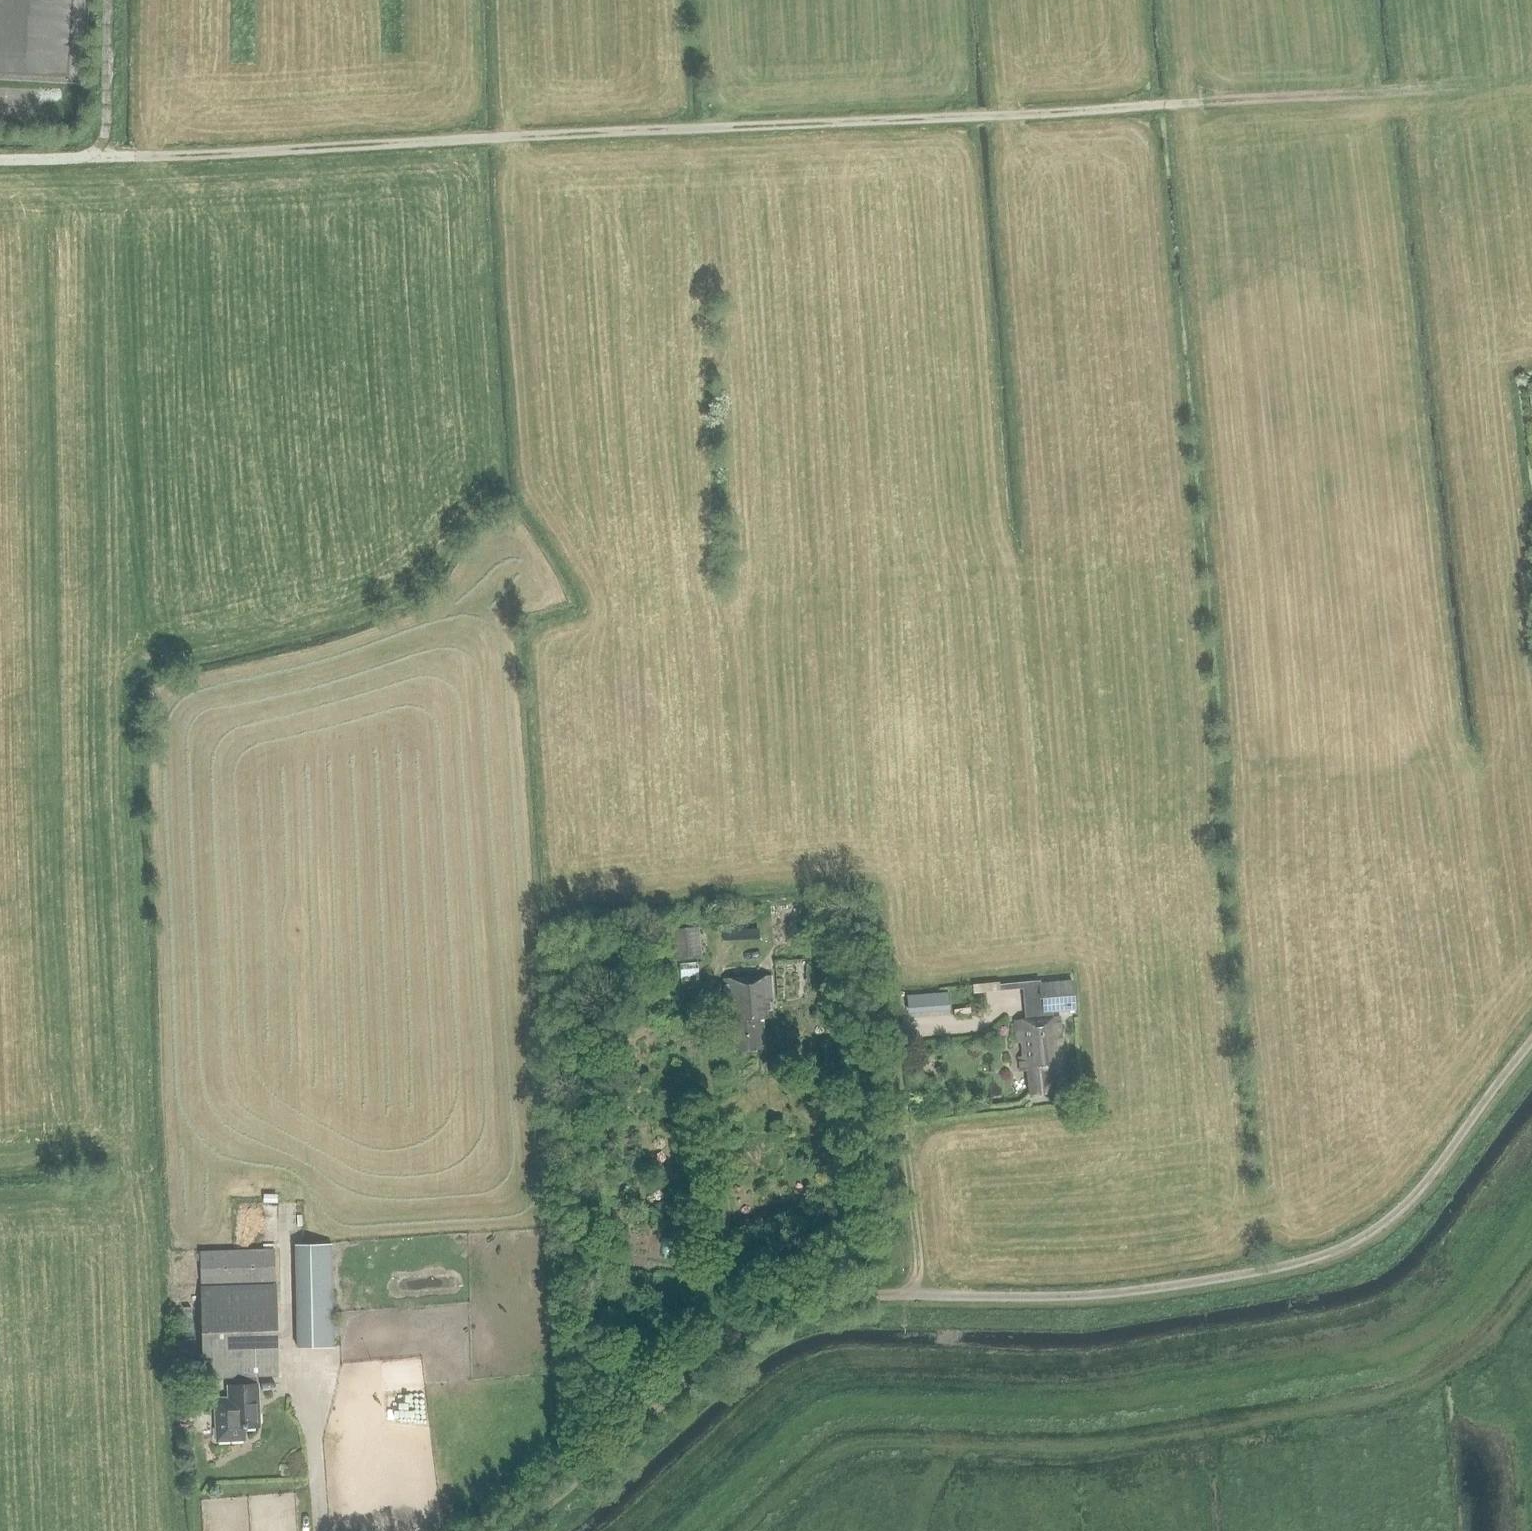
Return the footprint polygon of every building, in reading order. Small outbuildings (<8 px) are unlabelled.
[(695,928),(671,930),(674,959),(698,956),(695,928)] [(704,961),(687,960),(687,977),(704,977),(704,961)] [(762,1019),(774,1018),(770,975),(722,980),(725,1022),(733,1021),(735,1051),(764,1048),(762,1019)] [(1054,1019),(1053,1012),(1051,983),(1040,984),(1040,981),(986,985),(987,993),(1024,990),(1026,1021),(1054,1019)] [(1051,983),(1053,1012),(1076,1010),(1074,981),(1051,983)] [(916,991),(917,1011),(956,1009),(956,990),(916,991)] [(1054,1019),(1026,1021),(1016,1022),(1017,1042),(1021,1041),(1023,1058),(1019,1058),(1019,1071),(1027,1070),(1028,1094),(1051,1092),(1051,1081),(1062,1080),(1061,1065),(1062,1065),(1058,1019),(1054,1019)] [(276,1376),(274,1287),(273,1249),(200,1252),(204,1378),(231,1377),(232,1385),(227,1386),(227,1399),(213,1399),(215,1440),(242,1439),(242,1427),(257,1427),(255,1377),(276,1376)] [(332,1318),(296,1319),(296,1348),(333,1348),(333,1336),(340,1336),(340,1326),(332,1326),(332,1318)] [(408,1389),(429,1388),(427,1362),(407,1363),(408,1389)] [(409,1422),(432,1421),(431,1395),(408,1396),(409,1422)]
